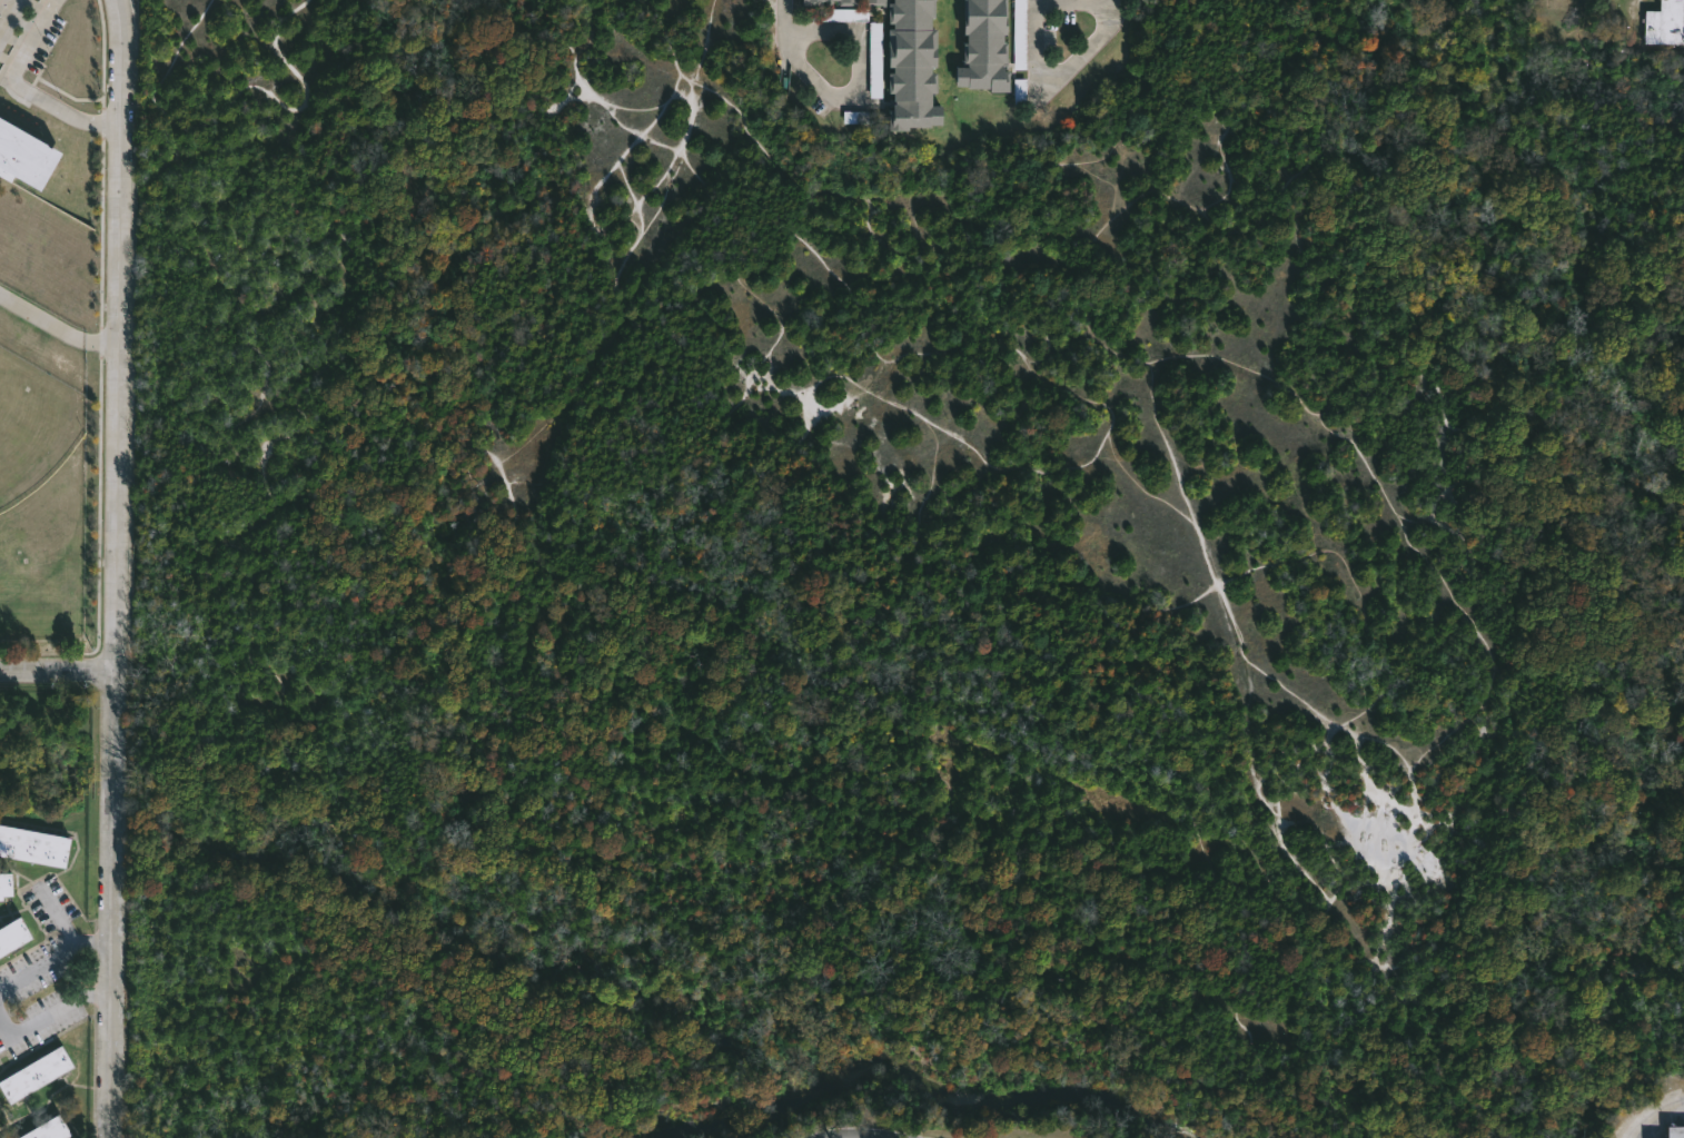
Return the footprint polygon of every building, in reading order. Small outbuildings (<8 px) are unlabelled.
[(891,2),(891,0),(933,0),(933,17),(929,17),(929,29),(934,29),(933,66),(930,66),(930,72),(934,72),(934,92),(930,92),(929,105),(940,106),(940,125),(928,125),(928,127),(907,127),(907,129),(886,129),(886,108),(890,108),(890,103),(892,103),(892,100),(891,100),(891,92),(886,92),(886,72),(891,72),(891,66),(886,66),(886,51),(885,51),(885,28),(891,28),(891,22),(886,22),(886,2),(891,2)] [(962,2),(962,0),(1006,0),(1006,34),(1002,34),(1002,42),(1007,42),(1006,71),(1009,71),(1009,91),(989,91),(989,88),(967,88),(967,86),(954,86),(954,67),(960,67),(960,39),(965,39),(965,33),(963,33),(963,2),(962,2)] [(1658,11),(1658,0),(1683,0),(1683,48),(1682,48),(1678,47),(1678,44),(1643,44),(1643,11),(1658,11)] [(0,118),(0,174),(37,195),(61,153),(0,118)] [(63,868),(0,856),(0,824),(69,838),(63,868)] [(1,903),(1,897),(11,897),(11,876),(0,876),(0,903),(1,903)] [(28,937),(0,953),(0,925),(16,916),(28,937)] [(8,1105),(0,1091),(0,1081),(60,1046),(72,1067),(60,1075),(8,1105)] [(70,1136),(66,1137),(19,1137),(58,1115),(70,1136)] [(1664,1126),(1683,1126),(1683,1137),(1664,1137),(1664,1126)]
